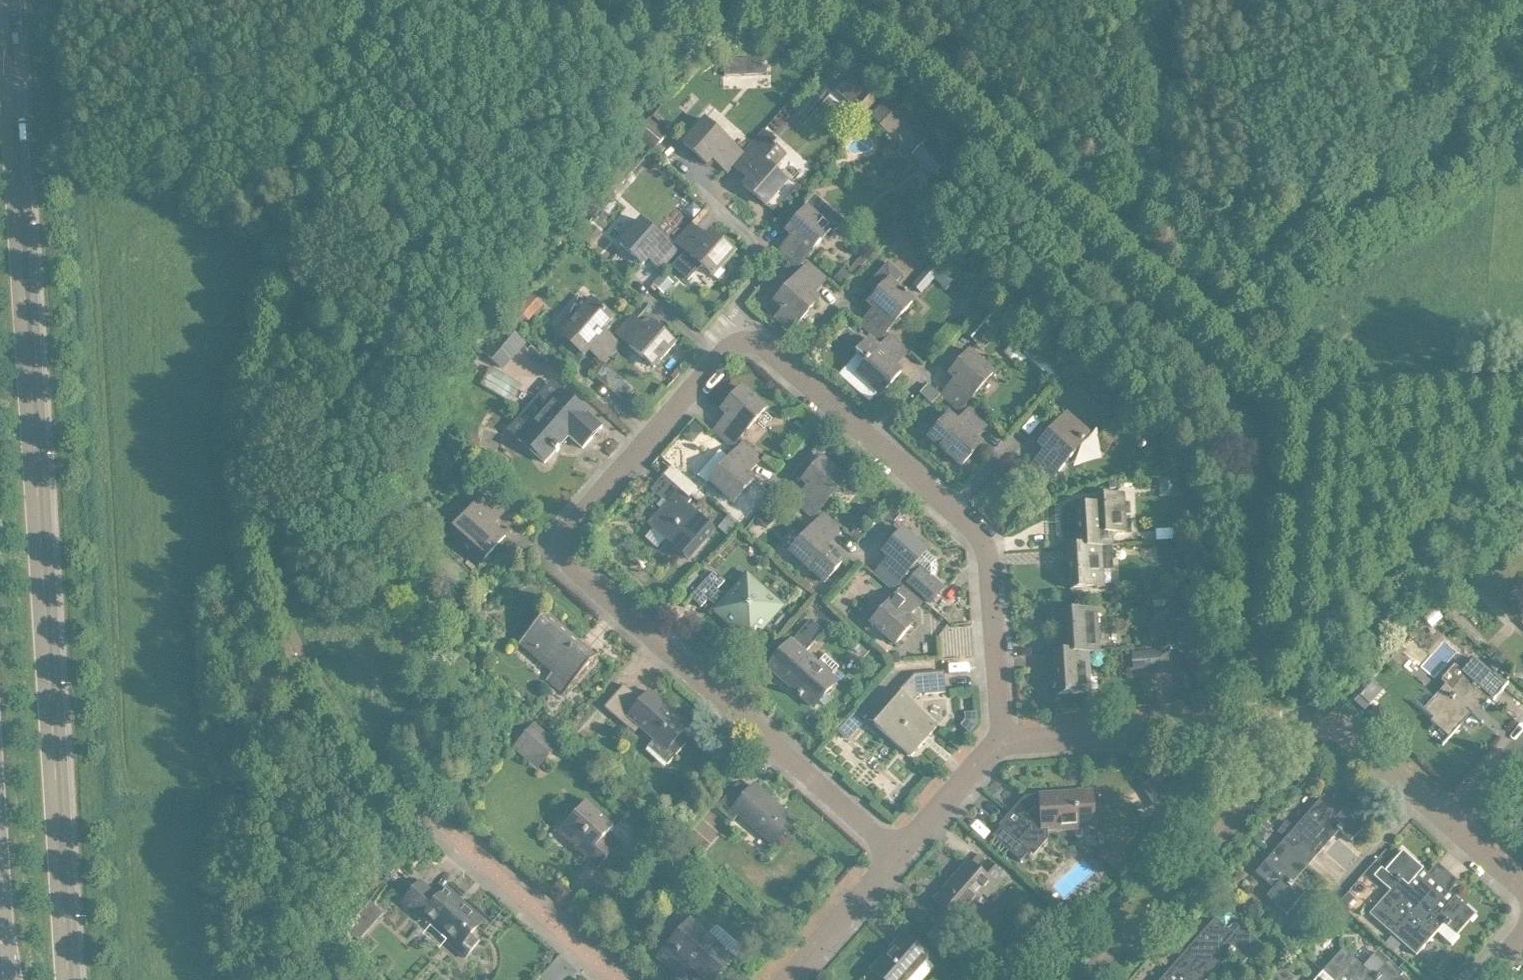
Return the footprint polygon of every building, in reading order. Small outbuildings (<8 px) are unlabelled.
[(853,104),(848,110),(861,121),(882,97),(869,86),(853,104)] [(890,95),(871,116),(881,126),(901,105),(890,95)] [(652,116),(635,135),(653,151),(660,143),(670,131),(652,116)] [(728,171),(734,165),(744,153),(705,119),(684,143),(708,163),(713,157),(728,171)] [(765,130),(744,153),(734,165),(749,178),(744,184),(767,205),(788,181),(774,169),(788,153),(778,144),(779,143),(765,130)] [(948,161),(927,141),(918,150),(930,163),(926,167),(935,175),(939,171),(948,161)] [(780,251),(797,267),(831,229),(835,233),(846,220),(815,193),(804,205),(807,208),(787,230),(793,236),(780,251)] [(649,257),(664,271),(680,253),(641,219),(620,243),(644,264),(649,257)] [(676,241),(714,275),(735,251),(712,231),(707,237),(691,223),(676,241)] [(810,262),(775,301),(784,309),(777,318),(791,331),(820,299),(814,293),(827,278),(810,262)] [(857,262),(849,271),(854,275),(862,267),(857,262)] [(862,323),(880,339),(914,301),(905,293),(895,284),(902,275),(889,264),(870,286),(878,293),(870,303),(876,308),(862,323)] [(931,265),(905,293),(914,301),(939,272),(931,265)] [(738,266),(732,273),(739,278),(745,272),(738,266)] [(844,268),(835,278),(844,286),(854,276),(844,268)] [(664,273),(654,284),(662,291),(671,280),(664,273)] [(532,293),(518,308),(530,319),(544,304),(532,293)] [(986,307),(965,331),(978,343),(999,319),(986,307)] [(697,309),(689,318),(702,329),(710,320),(697,309)] [(590,348),(605,362),(621,344),(582,310),(561,334),(584,354),(590,348)] [(616,332),(655,366),(676,343),(653,322),(647,328),(632,314),(616,332)] [(505,325),(483,351),(504,369),(526,343),(505,325)] [(858,373),(881,394),(902,371),(896,366),(910,350),(892,335),(881,347),(870,338),(857,352),(868,362),(858,373)] [(1019,336),(1004,352),(1022,368),(1036,352),(1019,336)] [(943,395),(960,410),(995,372),(971,351),(950,374),(956,379),(943,395)] [(606,366),(596,377),(624,402),(634,390),(606,366)] [(679,369),(672,377),(676,380),(683,373),(679,369)] [(715,430),(733,446),(767,407),(743,386),(722,410),(728,415),(715,430)] [(584,447),(603,426),(588,413),(563,390),(520,438),(546,461),(556,449),(557,451),(560,448),(558,446),(569,434),(584,447)] [(973,406),(938,444),(962,465),(982,442),(976,436),(990,421),(973,406)] [(1068,412),(1040,444),(1046,450),(1032,465),(1049,481),(1084,442),(1083,441),(1091,432),(1068,412)] [(696,420),(683,435),(688,439),(697,438),(705,429),(696,420)] [(1100,437),(1095,442),(1107,453),(1112,447),(1100,437)] [(745,442),(711,480),(734,501),(755,478),(749,473),(762,457),(745,442)] [(795,502),(813,517),(847,479),(824,458),(803,481),(809,486),(795,502)] [(648,522),(689,558),(714,529),(685,503),(690,497),(663,473),(650,487),(668,503),(663,509),(661,508),(648,522)] [(698,488),(692,495),(701,502),(706,496),(698,488)] [(472,555),(482,563),(506,536),(493,524),(506,511),(486,493),(452,532),(475,552),(472,555)] [(1078,506),(1080,546),(1113,544),(1112,532),(1126,531),(1124,494),(1097,496),(1098,504),(1078,506)] [(766,507),(756,518),(769,528),(778,517),(766,507)] [(825,513),(791,551),(815,572),(836,549),(829,544),(843,529),(825,513)] [(729,516),(719,527),(729,535),(738,525),(729,516)] [(857,529),(851,536),(858,542),(864,535),(857,529)] [(876,573),(894,589),(904,577),(932,602),(944,588),(931,577),(937,570),(937,560),(927,551),(928,550),(904,529),(884,552),(890,557),(876,573)] [(1080,546),(1069,546),(1071,588),(1104,586),(1103,570),(1114,569),(1113,544),(1080,546)] [(718,609),(752,639),(781,605),(748,576),(728,598),(718,589),(725,580),(715,571),(691,597),(702,606),(709,599),(719,608),(718,609)] [(1188,579),(1181,580),(1181,591),(1189,590),(1188,579)] [(906,584),(872,623),(896,644),(916,620),(910,615),(924,600),(906,584)] [(1191,606),(1174,607),(1174,618),(1192,617),(1191,606)] [(1064,611),(1067,651),(1067,652),(1088,651),(1099,651),(1097,609),(1064,611)] [(587,667),(586,666),(570,652),(581,641),(547,611),(520,641),(553,670),(547,677),(564,692),(587,667)] [(803,695),(815,706),(837,680),(805,652),(814,643),(800,631),(778,656),(788,665),(780,675),(791,685),(800,693),(799,695),(801,697),(803,695)] [(1067,652),(1067,651),(1056,652),(1058,694),(1091,692),(1088,651),(1067,652)] [(1159,651),(1136,653),(1137,667),(1159,666),(1159,651)] [(1499,651),(1490,662),(1499,670),(1508,659),(1499,651)] [(907,653),(893,654),(894,663),(908,662),(907,653)] [(1431,721),(1450,737),(1472,712),(1475,715),(1491,697),(1494,700),(1507,685),(1475,657),(1463,671),(1456,664),(1442,679),(1447,683),(1424,709),(1434,718),(1431,721)] [(937,726),(912,704),(921,694),(946,691),(945,671),(915,673),(898,691),(897,691),(871,719),(912,755),(925,740),(923,739),(928,733),(930,734),(937,726)] [(1195,672),(1185,673),(1186,689),(1196,689),(1195,672)] [(1373,681),(1361,694),(1371,704),(1373,701),(1372,700),(1380,691),(1374,685),(1376,683),(1373,681)] [(634,720),(668,749),(689,725),(650,691),(642,700),(634,692),(614,714),(628,727),(634,720)] [(1381,703),(1371,715),(1380,723),(1390,712),(1381,703)] [(856,712),(847,722),(858,731),(867,721),(856,712)] [(530,719),(509,743),(539,770),(560,746),(530,719)] [(1154,778),(1147,783),(1155,796),(1159,802),(1168,796),(1156,777),(1154,778)] [(746,788),(739,782),(718,806),(734,820),(740,814),(775,845),(797,821),(752,782),(746,788)] [(1043,827),(1094,823),(1095,834),(1096,834),(1093,792),(1102,792),(1103,799),(1103,791),(1041,795),(1041,801),(1029,801),(1018,814),(1013,810),(1000,825),(1024,846),(1024,845),(1019,841),(1034,823),(1043,823),(1043,827)] [(1296,827),(1291,833),(1316,856),(1339,829),(1352,841),(1370,820),(1350,802),(1343,810),(1325,794),(1296,827)] [(591,852),(603,863),(621,842),(609,832),(614,826),(587,801),(574,816),(577,818),(566,830),(578,841),(573,847),(585,858),(586,858),(591,852)] [(1282,826),(1291,833),(1296,827),(1287,820),(1282,826)] [(649,822),(636,836),(643,843),(656,829),(649,822)] [(1286,839),(1291,833),(1282,826),(1277,831),(1286,839)] [(1316,856),(1291,833),(1286,839),(1257,872),(1275,887),(1268,895),(1288,913),(1306,893),(1293,882),(1316,856)] [(1371,914),(1394,934),(1433,890),(1423,882),(1420,885),(1414,880),(1424,868),(1404,850),(1386,870),(1383,867),(1376,875),(1392,889),(1371,914)] [(1005,876),(988,861),(980,869),(969,860),(935,898),(960,920),(985,891),(989,895),(1005,876)] [(425,916),(455,943),(465,931),(470,936),(484,919),(483,918),(483,919),(467,905),(465,907),(458,901),(460,899),(448,889),(449,888),(448,887),(439,898),(422,882),(423,882),(422,881),(403,902),(422,919),(425,916)] [(1433,890),(1394,934),(1417,955),(1445,923),(1458,934),(1476,914),(1455,896),(1446,907),(1439,902),(1442,899),(1433,890)] [(1340,902),(1339,903),(1346,909),(1356,898),(1349,892),(1340,902)] [(372,902),(347,930),(360,941),(384,913),(372,902)] [(1225,907),(1216,917),(1227,927),(1236,917),(1225,907)] [(1189,913),(1171,934),(1186,947),(1204,927),(1189,913)] [(934,925),(953,942),(961,932),(942,915),(934,925)] [(1216,917),(1182,956),(1208,978),(1231,952),(1243,963),(1261,943),(1241,925),(1237,923),(1233,923),(1229,926),(1228,927),(1227,927),(1216,917)] [(722,967),(731,958),(732,959),(733,958),(691,921),(690,922),(691,923),(672,945),(671,944),(660,956),(681,974),(690,963),(709,979),(711,979),(722,967)] [(931,956),(937,962),(938,961),(899,927),(898,928),(905,934),(891,950),(890,949),(864,978),(865,979),(874,969),(887,979),(910,979),(931,956)] [(1392,937),(1385,944),(1395,953),(1402,945),(1392,937)] [(1323,972),(1333,979),(1405,979),(1387,964),(1376,976),(1344,948),(1323,972)] [(1182,956),(1161,979),(1206,979),(1208,978),(1182,956)] [(1323,972),(1316,979),(1333,979),(1323,972)]
